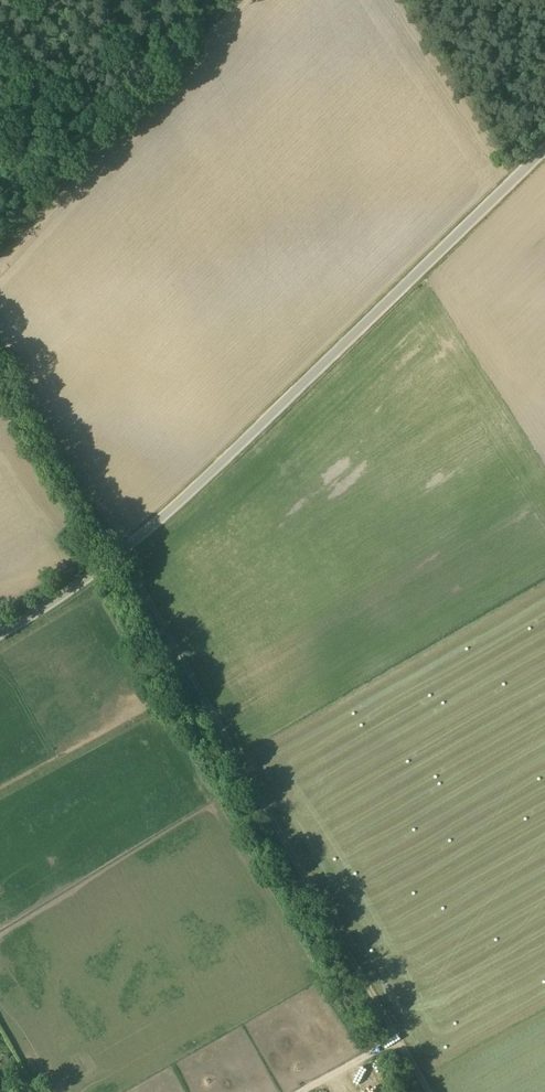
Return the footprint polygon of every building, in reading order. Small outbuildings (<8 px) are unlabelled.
[(368,1066),(355,1073),(365,1091),(382,1091),(368,1066)]
